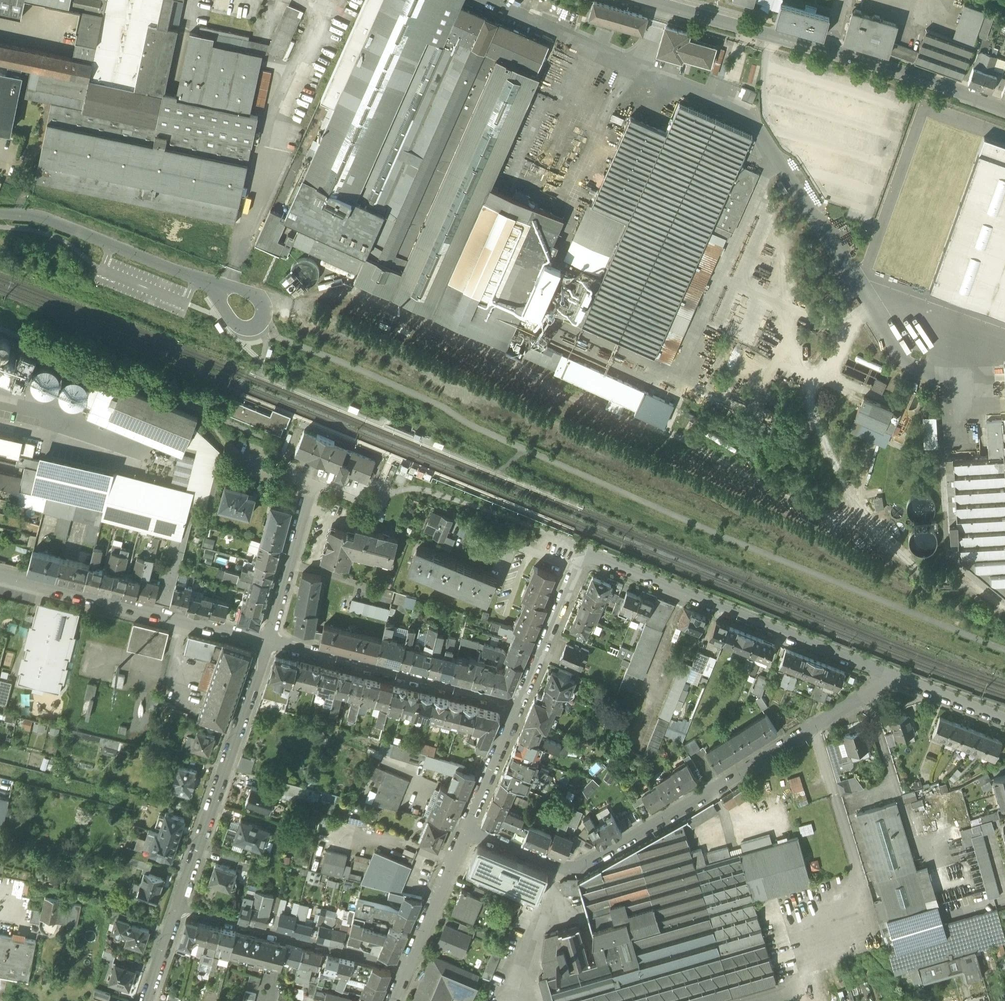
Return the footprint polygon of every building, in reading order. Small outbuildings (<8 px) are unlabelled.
[(21,17),(25,0),(0,0),(0,12),(21,17)] [(45,1),(45,2),(80,9),(77,30),(79,31),(77,40),(78,40),(97,44),(106,0),(41,0),(45,1)] [(157,125),(163,94),(177,29),(167,27),(168,22),(173,0),(106,0),(97,44),(96,48),(92,47),(91,56),(95,57),(93,63),(89,80),(83,109),(157,125)] [(183,0),(173,0),(168,22),(178,24),(183,0)] [(535,85),(493,67),(489,76),(476,70),(497,22),(460,6),(463,0),(365,0),(321,99),(335,105),(304,177),(286,216),(285,217),(288,218),(297,223),(301,225),(365,254),(357,272),(354,279),(433,314),(485,198),(490,186),(535,85)] [(779,10),(781,4),(782,0),(754,0),(762,3),(770,7),(779,10)] [(589,18),(643,34),(648,16),(594,1),(589,18)] [(829,17),(815,13),(805,10),(781,4),(779,10),(776,22),(824,35),(829,17)] [(806,5),(805,10),(815,13),(817,8),(806,5)] [(965,5),(953,38),(973,46),(977,35),(985,12),(965,5)] [(268,55),(281,60),(303,12),(290,6),(268,55)] [(885,53),(888,54),(891,42),(897,24),(880,19),(880,16),(874,14),(872,17),(861,14),(861,10),(856,9),(854,11),(852,11),(844,41),(885,53)] [(978,32),(986,35),(989,28),(990,28),(994,16),(985,13),(978,32)] [(549,45),(497,22),(476,70),(489,76),(493,67),(535,85),(539,76),(536,74),(549,45)] [(683,57),(710,65),(712,59),(713,58),(714,53),(714,52),(716,46),(688,38),(690,32),(666,25),(658,53),(682,61),(683,57)] [(189,34),(188,39),(246,52),(249,37),(200,26),(198,35),(189,34)] [(986,35),(978,32),(977,35),(986,38),(990,28),(989,28),(986,35)] [(961,80),(973,46),(953,38),(926,29),(918,52),(914,63),(961,80)] [(188,39),(176,94),(176,96),(250,113),(262,55),(246,52),(188,39)] [(96,48),(97,44),(78,40),(74,58),(93,63),(95,57),(91,56),(92,47),(96,48)] [(93,63),(74,58),(0,42),(0,61),(5,62),(10,63),(23,66),(31,68),(89,80),(93,63)] [(888,54),(914,63),(918,52),(891,42),(888,54)] [(978,54),(973,67),(985,71),(991,55),(982,52),(980,53),(978,54)] [(991,55),(985,71),(991,73),(996,59),(994,58),(994,56),(991,55)] [(8,71),(21,74),(23,66),(10,63),(8,71)] [(23,66),(21,74),(22,74),(22,75),(29,76),(31,68),(23,66)] [(979,86),(985,71),(973,67),(968,82),(979,86)] [(89,80),(31,68),(29,76),(25,97),(51,103),(51,102),(83,109),(89,80)] [(6,71),(0,101),(0,130),(10,132),(22,75),(22,74),(21,74),(8,71),(6,71)] [(253,112),(263,115),(273,73),(263,71),(253,112)] [(996,75),(991,73),(985,71),(979,86),(991,90),(996,75)] [(991,90),(996,92),(1002,77),(996,75),(991,90)] [(1002,77),(996,92),(1001,94),(1004,84),(1004,78),(1002,77)] [(741,99),(753,103),(757,92),(746,88),(741,99)] [(176,94),(163,94),(157,125),(250,146),(257,114),(250,113),(176,96),(176,94)] [(83,109),(51,102),(51,103),(34,181),(233,225),(250,146),(157,125),(83,109)] [(709,232),(713,223),(720,209),(727,194),(739,165),(752,135),(679,103),(666,132),(630,116),(591,205),(625,220),(627,221),(601,279),(583,271),(564,316),(655,356),(655,355),(668,326),(674,312),(703,246),(706,239),(709,232)] [(978,152),(1004,162),(1004,144),(984,136),(978,152)] [(978,152),(929,290),(1004,317),(1004,162),(978,152)] [(286,201),(290,203),(306,166),(302,164),(286,201)] [(739,165),(727,194),(746,203),(759,174),(739,165)] [(485,198),(530,218),(535,206),(490,186),(485,198)] [(727,194),(720,209),(740,217),(746,203),(727,194)] [(558,230),(530,218),(485,198),(433,314),(506,347),(524,307),(539,274),(542,266),(545,260),(547,256),(552,259),(559,244),(553,242),(558,230)] [(625,220),(591,205),(589,203),(572,240),(583,245),(575,264),(601,275),(625,220)] [(563,218),(535,206),(530,218),(558,230),(563,218)] [(255,243),(279,254),(284,243),(277,240),(285,224),(288,218),(285,217),(286,216),(271,209),(257,241),(255,243)] [(733,232),(740,217),(720,209),(713,223),(729,230),(732,231),(733,232)] [(297,223),(288,218),(285,224),(294,229),(297,223)] [(668,326),(655,355),(671,362),(729,230),(713,223),(709,232),(706,239),(703,246),(674,312),(668,326)] [(365,254),(301,225),(296,237),(293,243),(357,272),(365,254)] [(293,243),(296,237),(288,234),(284,243),(279,254),(286,257),(293,243)] [(564,259),(575,264),(583,245),(572,240),(564,259)] [(291,268),(290,274),(292,280),(296,284),(301,287),(307,287),(312,285),(317,282),(319,276),(320,271),(318,265),(314,261),(309,258),(303,258),(298,260),(293,263),(291,268)] [(352,278),(354,277),(355,276),(355,273),(355,272),(324,258),(322,259),(321,261),(321,263),(321,264),(352,278)] [(561,267),(545,260),(542,266),(543,267),(548,269),(545,277),(540,274),(539,274),(524,307),(540,313),(548,295),(551,289),(557,274),(560,269),(561,267)] [(548,269),(543,267),(540,274),(545,277),(548,269)] [(572,281),(575,282),(581,269),(578,268),(572,281)] [(560,269),(557,274),(562,277),(570,280),(572,274),(560,269)] [(557,274),(551,289),(556,291),(562,277),(557,274)] [(564,297),(568,299),(575,285),(570,283),(564,297)] [(563,294),(556,291),(551,289),(548,295),(560,300),(563,294)] [(328,301),(339,307),(341,303),(330,296),(328,301)] [(397,324),(394,331),(409,338),(412,331),(397,324)] [(509,348),(515,335),(513,334),(507,347),(509,348)] [(532,353),(524,349),(526,343),(527,341),(515,335),(509,348),(522,354),(539,362),(544,351),(535,347),(532,353)] [(4,337),(0,339),(0,351),(4,353),(9,350),(12,345),(9,340),(4,337)] [(535,347),(526,343),(524,349),(532,353),(535,347)] [(7,353),(6,357),(8,361),(13,362),(17,359),(16,354),(12,351),(7,353)] [(562,360),(544,351),(539,362),(557,370),(562,360)] [(625,404),(636,409),(645,391),(564,355),(562,360),(557,370),(556,373),(610,397),(625,404)] [(60,380),(61,375),(61,369),(59,364),(54,361),(49,359),(44,359),(39,362),(35,366),(33,371),(33,377),(36,382),(40,385),(45,387),(51,387),(56,384),(60,380)] [(11,373),(0,369),(0,381),(21,390),(26,379),(11,373)] [(88,391),(89,386),(89,381),(87,376),(82,372),(77,370),(72,371),(67,373),(63,377),(61,382),(62,388),(64,393),(68,397),(73,398),(79,398),(84,396),(88,391)] [(91,406),(110,414),(122,386),(97,376),(85,404),(91,406)] [(875,378),(873,384),(883,387),(885,381),(875,378)] [(109,415),(186,447),(186,445),(194,426),(198,417),(177,409),(122,386),(110,414),(109,415)] [(673,404),(645,391),(636,409),(634,413),(663,426),(673,404)] [(864,395),(855,417),(891,433),(900,411),(864,395)] [(620,414),(625,404),(610,397),(606,407),(620,414)] [(228,412),(283,434),(289,420),(234,398),(228,412)] [(110,414),(91,406),(87,416),(179,454),(182,455),(182,454),(186,447),(109,415),(110,414)] [(936,416),(922,417),(924,448),(938,447),(936,416)] [(885,446),(891,433),(855,417),(849,431),(885,446)] [(1002,428),(1002,420),(987,421),(989,457),(954,458),(945,458),(949,549),(951,554),(1004,598),(1004,428),(1002,428)] [(220,452),(194,426),(186,445),(199,448),(197,458),(189,487),(188,490),(114,471),(112,478),(192,499),(191,504),(196,505),(206,507),(220,452)] [(367,479),(369,476),(371,471),(375,461),(348,449),(348,448),(334,442),(335,441),(318,434),(318,435),(305,429),(296,450),(309,456),(326,463),(338,468),(336,472),(344,476),(347,470),(367,479)] [(18,454),(33,457),(36,443),(0,434),(0,449),(9,451),(9,452),(18,454)] [(41,453),(40,459),(40,461),(112,478),(114,471),(114,470),(41,453)] [(18,454),(16,463),(25,465),(22,478),(20,489),(48,496),(76,502),(105,509),(111,485),(110,485),(112,478),(40,461),(40,459),(33,457),(18,454)] [(172,483),(189,487),(197,458),(182,454),(182,455),(179,454),(172,483)] [(19,489),(20,489),(22,478),(0,474),(0,485),(19,489)] [(169,534),(171,536),(180,501),(191,504),(192,499),(112,478),(110,485),(111,485),(105,509),(102,517),(115,520),(122,522),(169,534)] [(226,484),(220,505),(234,509),(233,511),(249,516),(255,497),(246,494),(248,490),(226,484)] [(15,503),(44,510),(48,496),(20,489),(19,489),(15,503)] [(904,506),(904,512),(906,517),(910,521),(915,524),(921,524),(926,522),(930,518),(932,513),(933,507),(931,502),(927,498),(922,496),(916,495),(911,497),(907,501),(904,506)] [(44,510),(60,515),(71,518),(72,517),(76,502),(48,496),(44,510)] [(872,500),(874,510),(882,508),(880,499),(879,497),(873,499),(872,500)] [(196,505),(191,504),(180,501),(171,536),(169,545),(162,573),(159,581),(154,601),(171,605),(177,581),(196,505)] [(72,517),(89,522),(100,525),(102,517),(105,509),(76,502),(72,517)] [(271,505),(261,542),(281,547),(291,510),(271,505)] [(891,519),(894,520),(898,520),(900,519),(902,517),(903,514),(903,511),(903,509),(902,508),(899,506),(897,505),(893,505),(891,507),(889,509),(888,512),(888,515),(889,517),(891,519)] [(443,538),(444,535),(451,519),(443,515),(442,516),(432,512),(425,529),(435,533),(435,534),(443,538)] [(67,537),(71,518),(60,515),(55,533),(67,537)] [(95,543),(100,525),(89,522),(84,540),(95,543)] [(888,530),(888,532),(890,535),(892,537),(895,538),(898,538),(901,536),(903,534),(903,531),(903,528),(902,525),(899,523),(897,523),(894,523),(891,524),(889,527),(888,530)] [(905,538),(905,544),(908,550),(912,553),(918,555),(924,555),(929,552),(933,548),(935,542),(935,536),(932,531),(928,527),(922,525),(916,526),(911,528),(907,533),(905,538)] [(323,560),(347,566),(350,553),(357,555),(357,553),(392,562),(398,539),(384,536),(382,534),(380,533),(378,532),(378,534),(356,528),(354,535),(332,529),(327,545),(323,560)] [(34,546),(37,535),(30,534),(28,544),(34,546)] [(439,547),(451,551),(455,540),(444,535),(443,538),(439,547)] [(145,559),(141,577),(149,579),(158,543),(160,543),(161,538),(155,536),(149,558),(146,557),(145,559)] [(206,536),(203,546),(213,549),(215,539),(206,536)] [(248,551),(258,553),(261,541),(251,539),(248,551)] [(279,554),(281,547),(261,542),(261,541),(258,553),(256,558),(256,561),(276,566),(279,554)] [(114,544),(112,551),(120,553),(121,547),(122,546),(114,544)] [(95,546),(90,565),(96,566),(96,564),(99,564),(103,548),(95,546)] [(205,548),(203,556),(207,557),(213,558),(215,551),(205,548)] [(409,569),(487,600),(495,580),(417,548),(409,569)] [(28,569),(34,570),(39,551),(33,550),(28,569)] [(61,557),(39,551),(34,570),(57,576),(61,557)] [(111,567),(110,570),(115,571),(120,553),(112,551),(108,567),(111,567)] [(120,553),(115,571),(121,573),(121,570),(124,571),(128,555),(120,553)] [(67,559),(61,557),(57,576),(62,577),(67,559)] [(136,574),(135,576),(141,578),(141,577),(145,559),(137,557),(133,573),(136,574)] [(90,565),(67,559),(62,577),(85,583),(90,565)] [(247,561),(246,567),(250,568),(250,567),(253,567),(255,561),(253,560),(248,559),(247,561)] [(271,582),(276,566),(256,561),(255,561),(253,567),(250,567),(250,568),(246,567),(243,566),(241,573),(271,582)] [(96,566),(90,565),(85,583),(98,587),(98,586),(103,568),(96,566)] [(518,616),(513,628),(517,629),(534,636),(547,606),(543,604),(556,575),(538,568),(534,566),(530,577),(533,578),(530,587),(526,585),(522,596),(526,598),(521,608),(525,610),(522,618),(518,616)] [(223,577),(225,569),(219,567),(216,575),(223,577)] [(111,590),(115,571),(110,570),(103,568),(98,586),(111,590)] [(267,597),(271,582),(241,573),(225,569),(223,577),(247,583),(245,591),(246,591),(267,597)] [(128,574),(121,573),(115,571),(111,590),(123,593),(128,574)] [(155,571),(153,580),(159,581),(162,573),(155,571)] [(180,573),(178,581),(185,583),(188,575),(180,573)] [(296,609),(299,609),(315,612),(321,576),(303,573),(296,609)] [(135,576),(128,574),(123,593),(136,596),(141,578),(135,576)] [(153,580),(149,579),(141,577),(141,578),(136,596),(154,601),(159,581),(153,580)] [(593,577),(587,590),(605,598),(611,585),(611,584),(593,577)] [(613,580),(611,584),(611,585),(621,590),(624,584),(613,580)] [(171,605),(187,609),(190,595),(192,588),(192,587),(186,586),(187,583),(185,583),(178,581),(177,581),(171,605)] [(192,588),(190,595),(202,598),(202,596),(203,591),(192,588)] [(587,590),(583,601),(601,608),(605,598),(587,590)] [(263,612),(267,597),(246,591),(244,592),(243,594),(243,596),(243,597),(244,598),(242,606),(263,612)] [(629,611),(634,613),(640,597),(627,591),(625,598),(618,613),(627,617),(629,611)] [(202,598),(190,595),(187,609),(188,609),(188,610),(195,612),(195,611),(208,615),(212,598),(213,598),(202,596),(202,598)] [(413,609),(416,598),(406,595),(403,607),(413,609)] [(612,613),(617,615),(618,613),(625,598),(619,595),(612,613)] [(242,606),(244,598),(236,596),(234,604),(242,606)] [(654,602),(640,597),(634,613),(647,619),(652,608),(654,602)] [(654,602),(652,608),(667,614),(670,615),(672,610),(675,604),(656,597),(654,602)] [(208,615),(224,619),(228,605),(226,602),(212,598),(208,615)] [(350,611),(387,620),(389,609),(352,600),(350,611)] [(578,612),(577,614),(595,621),(595,622),(598,615),(601,616),(603,612),(600,610),(601,608),(583,601),(580,607),(579,607),(577,611),(578,612)] [(38,602),(35,616),(41,618),(44,604),(38,602)] [(21,672),(18,682),(33,686),(44,689),(60,693),(62,683),(62,682),(60,681),(63,668),(66,668),(66,667),(68,659),(68,658),(66,657),(71,637),(74,637),(74,636),(80,613),(44,604),(41,618),(35,616),(32,626),(32,627),(35,628),(30,648),(27,647),(27,648),(24,657),(24,658),(27,659),(24,672),(21,671),(21,672)] [(237,622),(259,628),(263,612),(242,606),(237,622)] [(647,619),(646,623),(661,629),(667,614),(652,608),(647,619)] [(677,627),(684,630),(692,611),(685,608),(677,627)] [(317,613),(315,612),(299,609),(295,629),(314,632),(317,613)] [(705,617),(692,611),(684,630),(687,631),(688,628),(699,633),(705,617)] [(590,632),(595,621),(577,614),(572,625),(571,626),(570,628),(571,630),(573,631),(575,631),(578,632),(577,635),(582,637),(584,634),(586,635),(588,631),(590,632)] [(387,621),(383,634),(389,636),(390,632),(392,633),(392,632),(394,624),(395,623),(387,621)] [(499,631),(501,624),(492,621),(490,628),(499,631)] [(710,637),(723,643),(730,626),(717,621),(710,637)] [(128,648),(163,657),(169,632),(134,623),(128,648)] [(628,668),(626,671),(638,676),(642,677),(662,629),(661,629),(646,623),(634,651),(630,661),(628,668)] [(407,636),(409,628),(394,624),(392,632),(407,636)] [(507,640),(512,641),(517,629),(513,628),(501,624),(499,631),(510,634),(507,640)] [(320,643),(339,648),(344,630),(324,625),(320,643)] [(596,625),(593,632),(599,635),(603,627),(596,625)] [(32,627),(32,626),(30,626),(25,648),(27,648),(27,647),(30,648),(35,628),(32,627)] [(429,626),(423,650),(432,652),(437,633),(438,629),(429,626)] [(762,639),(730,626),(723,643),(755,656),(762,639)] [(406,638),(405,645),(409,646),(410,644),(412,644),(415,630),(409,628),(407,636),(406,638)] [(534,636),(517,629),(512,641),(529,648),(534,636)] [(382,639),(344,630),(339,648),(378,658),(382,639)] [(437,633),(432,652),(439,654),(444,635),(437,633)] [(397,638),(389,636),(383,634),(382,639),(378,658),(400,663),(405,645),(406,638),(398,636),(397,638)] [(210,721),(226,727),(252,653),(224,643),(224,644),(189,635),(185,652),(207,657),(218,660),(208,690),(199,717),(205,720),(210,721)] [(68,658),(68,659),(70,659),(76,637),(74,636),(74,637),(71,637),(66,657),(68,658)] [(499,638),(492,636),(490,643),(497,646),(499,638)] [(449,637),(444,655),(451,657),(456,638),(449,637)] [(775,645),(762,639),(755,656),(768,661),(775,645)] [(512,641),(506,653),(505,657),(510,660),(522,665),(529,648),(512,641)] [(499,655),(505,657),(506,653),(504,650),(484,644),(482,650),(499,655)] [(576,666),(580,657),(582,651),(580,650),(566,644),(560,659),(576,666)] [(415,648),(409,646),(405,645),(400,663),(411,666),(415,648)] [(606,651),(617,656),(619,650),(609,645),(606,651)] [(623,658),(630,661),(634,651),(621,646),(619,650),(617,656),(623,658)] [(423,650),(420,649),(415,648),(411,666),(427,670),(432,652),(423,650)] [(779,665),(793,671),(799,654),(786,649),(779,665)] [(698,651),(692,666),(691,668),(702,673),(709,656),(698,651)] [(444,655),(439,654),(432,652),(427,670),(440,674),(444,655)] [(831,666),(799,654),(793,671),(825,683),(831,666)] [(457,658),(451,657),(444,655),(440,674),(452,677),(457,658)] [(268,679),(291,687),(292,682),(297,662),(276,656),(268,679)] [(702,673),(702,674),(710,677),(717,659),(709,656),(702,673)] [(753,661),(759,664),(766,666),(768,661),(755,656),(753,661)] [(24,658),(24,657),(22,657),(18,672),(21,672),(21,671),(24,672),(27,659),(24,658)] [(218,660),(207,657),(197,686),(208,690),(218,660)] [(457,657),(457,658),(452,677),(472,682),(477,660),(469,658),(469,660),(457,657)] [(630,661),(623,658),(620,665),(628,668),(630,661)] [(743,670),(748,672),(753,661),(747,659),(743,670)] [(485,662),(477,660),(472,682),(491,687),(496,667),(484,664),(485,662)] [(506,670),(496,667),(491,687),(508,691),(512,689),(522,665),(510,660),(506,670)] [(658,717),(659,718),(669,722),(671,719),(674,709),(678,700),(683,689),(686,681),(691,668),(692,666),(681,661),(658,717)] [(759,664),(753,661),(748,672),(754,674),(759,664)] [(297,662),(292,682),(298,683),(315,687),(320,668),(297,662)] [(844,672),(831,666),(825,683),(835,687),(838,688),(844,672)] [(62,682),(62,683),(64,683),(68,668),(66,667),(66,668),(63,668),(60,681),(62,682)] [(315,687),(330,691),(335,692),(340,673),(320,668),(315,687)] [(702,674),(702,673),(691,668),(686,681),(697,685),(702,674)] [(559,669),(557,673),(569,678),(571,674),(559,669)] [(549,679),(545,687),(562,694),(570,697),(572,697),(573,696),(574,694),(575,692),(574,690),(573,689),(572,688),(575,681),(569,678),(557,673),(552,671),(551,673),(549,673),(547,677),(549,679)] [(632,692),(638,676),(626,671),(620,687),(632,692)] [(340,673),(335,692),(342,694),(347,696),(352,676),(340,673)] [(780,685),(786,687),(790,676),(784,674),(780,685)] [(347,696),(353,697),(360,699),(365,679),(352,676),(347,696)] [(752,693),(761,696),(762,696),(767,680),(759,676),(752,693)] [(796,678),(790,676),(786,687),(792,689),(796,678)] [(7,704),(13,682),(0,679),(0,702),(7,704)] [(287,702),(289,695),(291,687),(268,679),(262,696),(287,702)] [(365,679),(360,699),(367,701),(371,700),(372,704),(375,705),(375,703),(380,683),(365,679)] [(86,717),(89,718),(93,699),(97,684),(89,682),(85,697),(91,698),(86,717)] [(292,682),(291,687),(289,695),(297,697),(299,687),(297,687),(298,683),(292,682)] [(375,703),(383,705),(388,706),(393,686),(380,683),(375,703)] [(823,688),(829,691),(833,692),(835,687),(825,683),(823,688)] [(398,711),(401,712),(407,690),(393,686),(388,706),(387,708),(398,711)] [(813,697),(818,699),(823,688),(817,686),(813,697)] [(538,693),(535,699),(555,707),(560,709),(563,702),(560,700),(562,694),(545,687),(545,688),(543,689),(542,690),(542,692),(542,693),(542,695),(538,693)] [(818,699),(824,702),(829,691),(823,688),(818,699)] [(689,691),(683,689),(678,700),(684,702),(689,691)] [(411,717),(414,718),(420,693),(407,690),(401,712),(412,715),(411,717)] [(331,705),(335,692),(330,691),(330,693),(327,693),(324,703),(331,705)] [(337,714),(342,694),(335,692),(331,705),(330,712),(333,713),(337,714)] [(418,716),(428,719),(434,697),(420,693),(414,718),(417,719),(418,716)] [(151,706),(157,707),(159,697),(153,696),(151,706)] [(768,706),(762,696),(761,696),(756,700),(762,710),(768,706)] [(358,708),(360,699),(353,697),(348,716),(355,718),(358,708)] [(442,725),(443,723),(449,701),(434,697),(428,719),(436,721),(435,723),(442,725)] [(160,698),(158,706),(170,711),(172,706),(173,703),(160,698)] [(365,710),(367,701),(360,699),(358,708),(365,710)] [(535,699),(525,720),(543,728),(546,729),(555,707),(535,699)] [(680,712),(684,702),(678,700),(674,709),(680,712)] [(451,725),(458,726),(463,704),(449,701),(443,723),(451,725)] [(331,705),(324,703),(322,710),(330,712),(331,705)] [(472,730),(473,728),(478,708),(463,704),(458,726),(472,730)] [(387,708),(388,706),(383,705),(383,708),(380,707),(378,716),(376,722),(383,724),(387,708)] [(188,713),(172,706),(170,711),(187,717),(188,713)] [(498,713),(478,708),(473,728),(481,730),(477,738),(479,739),(476,745),(486,750),(500,717),(498,713)] [(706,752),(717,769),(777,732),(766,715),(706,752)] [(891,720),(897,739),(914,734),(912,725),(910,726),(906,716),(891,720)] [(952,722),(940,717),(932,735),(945,740),(952,722)] [(33,720),(24,718),(22,725),(24,726),(24,729),(30,730),(33,720)] [(667,727),(669,722),(659,718),(657,723),(667,727)] [(682,723),(671,719),(669,722),(667,727),(665,732),(664,735),(683,743),(691,723),(683,719),(682,723)] [(519,735),(537,742),(538,739),(543,728),(525,720),(519,735)] [(595,724),(588,721),(584,729),(592,732),(595,724)] [(35,722),(33,729),(45,732),(46,725),(35,722)] [(965,727),(952,722),(945,740),(957,745),(965,727)] [(443,723),(442,725),(441,730),(449,732),(451,725),(443,723)] [(665,732),(667,727),(657,723),(655,728),(665,732)] [(60,728),(51,726),(49,733),(59,735),(60,728)] [(977,731),(965,727),(957,745),(970,750),(977,731)] [(664,735),(665,732),(655,728),(653,734),(663,738),(664,735)] [(70,734),(83,737),(84,732),(71,729),(70,734)] [(850,755),(851,761),(853,761),(871,755),(869,749),(870,749),(864,729),(843,736),(844,739),(849,755),(850,755)] [(192,747),(209,753),(212,744),(213,744),(215,739),(214,739),(215,736),(198,730),(196,737),(192,747)] [(989,736),(977,731),(970,750),(982,755),(989,736)] [(83,737),(102,741),(103,737),(84,732),(83,737)] [(568,743),(579,748),(584,738),(566,732),(562,741),(568,743)] [(185,745),(192,747),(196,737),(189,734),(185,745)] [(661,743),(663,738),(653,734),(651,739),(661,743)] [(886,736),(889,748),(897,745),(893,734),(886,736)] [(519,735),(512,751),(536,761),(540,752),(543,745),(537,742),(519,735)] [(1002,741),(989,736),(982,755),(995,760),(1002,741)] [(104,746),(117,749),(119,741),(106,737),(105,742),(104,746)] [(541,740),(538,739),(537,742),(543,745),(546,746),(558,751),(561,745),(542,737),(541,740)] [(659,748),(661,743),(651,739),(648,744),(659,748)] [(688,752),(689,754),(690,756),(700,749),(694,739),(684,745),(688,752)] [(844,739),(839,740),(844,757),(831,761),(837,782),(841,781),(839,775),(842,774),(841,772),(852,768),(854,764),(853,761),(851,761),(850,755),(849,755),(844,739)] [(390,755),(393,744),(382,740),(379,752),(390,755)] [(826,744),(831,761),(844,757),(839,740),(826,744)] [(426,754),(434,756),(437,746),(422,743),(420,752),(423,753),(426,754)] [(570,748),(567,754),(577,756),(580,748),(579,748),(568,743),(567,747),(570,748)] [(390,756),(419,765),(423,753),(420,752),(399,745),(393,744),(390,755),(390,756)] [(561,745),(558,751),(567,754),(570,748),(567,747),(561,744),(561,745)] [(656,754),(659,748),(648,744),(646,749),(656,754)] [(102,752),(116,755),(117,749),(104,746),(102,752)] [(654,759),(656,754),(646,749),(644,755),(654,759)] [(372,755),(381,759),(383,754),(379,752),(374,750),(372,755)] [(507,764),(536,777),(539,772),(538,772),(535,770),(534,768),(536,761),(512,751),(507,764)] [(423,765),(453,774),(456,768),(469,773),(471,768),(434,756),(426,754),(423,765)] [(696,766),(690,756),(689,754),(687,756),(683,758),(686,763),(687,763),(691,769),(696,766)] [(370,761),(379,765),(381,759),(372,755),(370,761)] [(237,770),(250,773),(254,759),(242,756),(237,770)] [(94,765),(79,761),(78,766),(92,770),(94,765)] [(386,771),(369,763),(364,774),(381,782),(386,771)] [(671,772),(672,774),(682,790),(697,780),(691,769),(687,763),(686,763),(671,772)] [(507,764),(501,778),(517,784),(517,785),(525,788),(528,781),(530,780),(533,781),(534,782),(536,777),(507,764)] [(172,788),(192,793),(197,770),(178,766),(176,772),(171,771),(169,781),(174,782),(172,788)] [(618,778),(611,767),(603,780),(613,786),(618,778)] [(453,774),(448,787),(466,795),(475,776),(469,773),(456,768),(453,774)] [(541,770),(538,772),(539,772),(536,777),(545,781),(548,773),(541,770)] [(954,781),(959,773),(955,770),(950,778),(954,781)] [(372,804),(397,810),(409,780),(386,771),(381,782),(377,792),(372,804)] [(317,787),(321,789),(323,784),(327,786),(330,775),(322,773),(317,787)] [(978,778),(981,785),(989,780),(991,779),(988,773),(978,778)] [(682,790),(672,774),(656,783),(658,786),(666,800),(682,790)] [(809,804),(799,775),(788,779),(797,807),(809,804)] [(1002,809),(1004,809),(1004,775),(994,779),(1002,809)] [(855,776),(848,779),(851,791),(863,788),(855,776)] [(545,781),(536,777),(534,782),(533,781),(534,785),(541,788),(545,781)] [(268,786),(279,790),(282,781),(271,778),(268,786)] [(494,793),(510,800),(511,798),(517,785),(517,784),(501,778),(494,793)] [(593,779),(582,791),(587,798),(600,786),(593,779)] [(837,782),(841,795),(851,791),(848,779),(841,781),(837,782)] [(992,786),(989,780),(981,785),(980,785),(983,791),(992,786)] [(295,795),(297,795),(300,786),(282,781),(279,790),(279,791),(295,795)] [(308,781),(307,787),(313,789),(315,782),(308,781)] [(915,790),(923,788),(921,781),(913,783),(915,790)] [(279,790),(279,791),(279,790),(268,786),(263,784),(263,785),(259,784),(258,788),(252,786),(251,786),(247,785),(244,793),(248,794),(246,802),(271,810),(275,797),(277,797),(277,796),(278,794),(277,794),(279,790)] [(440,786),(438,790),(464,801),(466,795),(448,787),(440,784),(440,786)] [(722,797),(728,809),(749,795),(742,784),(722,797)] [(939,786),(941,793),(948,792),(946,784),(939,786)] [(423,813),(428,814),(438,790),(440,786),(435,785),(423,813)] [(307,787),(300,786),(297,795),(313,799),(314,791),(315,789),(313,789),(307,787)] [(650,809),(666,800),(658,786),(642,796),(650,809)] [(518,787),(516,792),(523,796),(526,790),(518,787)] [(365,802),(372,804),(377,792),(370,789),(365,802)] [(278,794),(277,796),(294,800),(295,795),(279,791),(279,790),(277,794),(278,794)] [(429,815),(431,816),(447,823),(453,825),(454,824),(464,801),(438,790),(428,814),(429,815)] [(570,802),(572,800),(575,794),(568,791),(564,800),(570,802)] [(629,798),(635,807),(640,804),(635,794),(629,798)] [(904,797),(906,803),(917,800),(915,794),(904,797)] [(488,809),(503,815),(506,810),(509,802),(493,795),(488,809)] [(136,802),(147,805),(149,799),(138,796),(136,802)] [(510,800),(524,806),(525,802),(526,800),(515,796),(512,798),(511,798),(510,800)] [(6,813),(8,807),(9,799),(0,797),(0,840),(6,813)] [(911,802),(913,808),(924,804),(922,799),(911,802)] [(537,805),(526,800),(525,802),(529,804),(528,808),(535,810),(537,805)] [(857,813),(860,823),(899,812),(896,802),(857,813)] [(691,826),(692,827),(717,812),(712,803),(686,819),(691,826)] [(97,808),(88,805),(86,813),(95,815),(97,808)] [(560,822),(556,833),(563,836),(568,824),(576,827),(582,812),(567,806),(560,822)] [(595,814),(601,824),(606,822),(603,817),(611,812),(608,807),(595,814)] [(517,829),(526,833),(529,826),(522,823),(503,815),(488,809),(483,821),(484,824),(498,829),(501,822),(517,829)] [(520,816),(506,810),(503,815),(522,823),(524,817),(520,816)] [(161,826),(159,833),(178,839),(185,818),(174,814),(173,813),(172,812),(170,812),(169,813),(166,812),(165,816),(160,814),(156,824),(161,826)] [(603,817),(606,822),(614,817),(611,812),(603,817)] [(860,823),(883,901),(889,919),(927,907),(925,899),(916,870),(899,812),(860,823)] [(987,815),(989,822),(991,821),(1000,818),(998,812),(987,815)] [(616,822),(622,832),(633,825),(628,815),(616,822)] [(981,819),(982,823),(989,822),(987,815),(980,817),(981,819)] [(348,822),(363,826),(365,821),(365,820),(349,816),(348,822)] [(431,816),(429,821),(445,828),(447,823),(431,816)] [(583,818),(590,831),(595,828),(593,826),(595,825),(592,819),(589,820),(587,816),(583,818)] [(616,822),(614,817),(606,822),(601,824),(610,839),(622,832),(616,822)] [(238,829),(241,821),(232,818),(230,826),(238,829)] [(970,820),(972,826),(980,824),(982,823),(981,819),(978,820),(978,818),(970,820)] [(241,821),(238,829),(234,839),(243,842),(262,848),(265,839),(268,839),(270,837),(271,835),(272,832),(271,830),(269,828),(241,819),(241,821)] [(363,826),(372,830),(374,825),(365,821),(363,826)] [(447,828),(445,828),(429,821),(424,834),(422,833),(419,841),(420,841),(420,842),(438,850),(447,828)] [(777,984),(753,901),(740,854),(730,857),(710,863),(705,864),(695,867),(691,852),(682,821),(578,880),(582,894),(593,934),(593,943),(592,943),(597,959),(589,961),(579,925),(546,934),(542,959),(545,970),(546,974),(543,975),(540,976),(539,977),(546,1000),(719,1000),(777,984)] [(994,831),(991,821),(989,822),(982,823),(980,824),(982,829),(983,834),(994,831)] [(799,827),(802,836),(814,833),(811,823),(799,827)] [(503,824),(501,830),(512,834),(514,828),(503,824)] [(599,846),(610,839),(601,824),(595,828),(590,831),(599,846)] [(242,847),(243,842),(234,839),(238,829),(230,826),(228,826),(223,841),(242,847)] [(551,836),(529,826),(526,833),(523,840),(545,849),(551,836)] [(586,839),(591,833),(585,827),(579,834),(586,839)] [(960,831),(962,839),(971,837),(982,834),(983,834),(982,829),(973,832),(972,828),(960,831)] [(175,848),(178,839),(159,833),(149,829),(146,838),(144,845),(151,847),(150,851),(172,858),(172,855),(175,856),(177,849),(175,848)] [(514,836),(523,840),(526,833),(517,829),(514,836)] [(572,840),(563,836),(556,833),(548,851),(565,858),(570,844),(571,843),(572,840)] [(575,847),(577,848),(579,845),(582,846),(585,840),(578,836),(574,834),(572,840),(571,843),(574,845),(575,847)] [(971,837),(980,868),(991,865),(982,834),(971,837)] [(144,845),(146,838),(138,835),(134,848),(142,851),(144,845)] [(742,847),(743,852),(772,844),(769,835),(741,843),(742,847)] [(973,844),(971,837),(962,839),(964,846),(973,844)] [(743,853),(740,854),(753,901),(811,884),(798,838),(743,853)] [(274,842),(265,839),(262,848),(270,851),(274,842)] [(127,846),(125,853),(141,858),(147,860),(149,854),(149,853),(142,851),(134,848),(127,846)] [(707,853),(710,863),(730,857),(728,851),(727,847),(707,853)] [(742,847),(728,851),(730,857),(740,854),(743,853),(743,852),(742,847)] [(223,856),(239,860),(240,860),(242,852),(225,848),(223,856)] [(405,848),(403,853),(413,857),(415,852),(405,848)] [(483,866),(488,853),(479,849),(470,870),(536,898),(545,877),(542,876),(537,889),(483,866)] [(701,849),(691,852),(695,867),(705,864),(701,849)] [(321,871),(341,876),(344,864),(346,856),(325,851),(321,871)] [(390,890),(400,892),(411,866),(375,851),(362,883),(390,890)] [(123,860),(138,865),(141,858),(125,853),(123,860)] [(483,866),(537,889),(542,876),(488,853),(483,866)] [(369,858),(355,854),(354,859),(355,860),(354,865),(366,868),(367,863),(368,863),(369,858)] [(147,860),(141,858),(138,865),(144,867),(143,869),(146,870),(145,872),(149,873),(153,862),(147,860)] [(262,868),(270,870),(273,860),(265,858),(262,868)] [(253,863),(240,860),(239,860),(237,867),(251,871),(253,863)] [(231,888),(233,889),(236,888),(237,883),(236,880),(234,879),(237,871),(216,863),(210,881),(230,888),(231,888)] [(352,866),(344,864),(341,876),(349,878),(350,872),(352,866)] [(999,896),(991,865),(980,868),(988,899),(999,896)] [(307,876),(308,869),(301,867),(299,874),(307,876)] [(927,867),(916,870),(925,899),(936,896),(927,867)] [(320,874),(311,871),(309,881),(318,883),(320,874)] [(137,895),(157,901),(165,879),(149,873),(145,872),(137,895)] [(350,872),(349,878),(361,881),(362,875),(350,872)] [(340,882),(328,879),(327,884),(338,887),(340,882)] [(345,879),(343,888),(347,889),(348,885),(353,887),(354,881),(345,879)] [(580,894),(582,894),(578,880),(566,880),(563,887),(563,894),(580,894)] [(256,890),(267,893),(268,887),(258,884),(258,885),(256,890)] [(479,898),(488,901),(492,893),(476,886),(472,894),(480,897),(479,898)] [(247,888),(243,903),(252,905),(256,890),(247,888)] [(452,912),(473,921),(477,912),(474,910),(479,898),(480,897),(472,894),(462,889),(452,912)] [(267,893),(256,890),(252,905),(248,921),(266,926),(270,912),(269,911),(273,895),(267,893)] [(389,897),(403,901),(405,896),(406,894),(400,892),(390,890),(389,897)] [(281,897),(273,895),(269,911),(270,912),(277,914),(278,912),(281,898),(281,897)] [(421,901),(416,899),(405,896),(403,901),(399,909),(416,914),(421,901)] [(938,904),(936,896),(925,899),(927,907),(937,905),(938,904)] [(64,923),(77,925),(81,904),(66,901),(64,909),(61,909),(63,901),(46,897),(43,911),(41,918),(42,918),(59,922),(59,919),(65,920),(64,923)] [(278,912),(281,913),(283,913),(287,900),(281,898),(278,912)] [(365,918),(373,920),(375,911),(394,916),(394,914),(397,914),(399,909),(358,899),(355,911),(354,915),(362,917),(365,918)] [(887,920),(889,919),(883,901),(873,904),(879,922),(887,920)] [(294,902),(291,915),(296,916),(299,903),(294,902)] [(248,921),(252,905),(243,903),(239,919),(248,921)] [(309,906),(299,903),(296,916),(295,921),(304,923),(306,917),(309,906)] [(889,919),(887,920),(897,952),(947,937),(943,925),(940,916),(937,905),(927,907),(889,919)] [(343,918),(343,917),(345,909),(339,907),(337,912),(336,917),(343,918)] [(317,924),(320,925),(321,924),(334,927),(336,917),(326,914),(327,910),(321,908),(321,909),(320,913),(317,922),(317,924)] [(32,909),(31,916),(41,918),(43,911),(32,909)] [(121,921),(132,925),(132,924),(135,916),(113,909),(111,916),(118,918),(122,919),(121,921)] [(410,928),(416,914),(399,909),(397,914),(394,923),(410,928)] [(943,925),(947,937),(953,957),(975,951),(1004,942),(1004,938),(997,909),(943,925)] [(295,921),(296,916),(291,915),(283,913),(281,913),(277,929),(292,932),(295,921)] [(352,923),(352,924),(359,926),(362,917),(354,915),(353,919),(352,923)] [(31,916),(30,922),(40,924),(41,918),(31,916)] [(304,923),(312,925),(314,919),(306,917),(304,923)] [(334,927),(340,929),(341,924),(343,918),(336,917),(334,927)] [(343,917),(343,918),(341,924),(348,926),(346,931),(350,932),(350,931),(352,924),(352,923),(347,922),(348,919),(343,917)] [(127,931),(129,932),(132,925),(121,921),(122,919),(118,918),(114,929),(126,933),(127,931)] [(192,948),(194,938),(198,922),(187,919),(176,949),(186,952),(188,947),(192,948)] [(947,937),(897,952),(887,920),(879,922),(895,974),(918,967),(944,960),(953,957),(947,937)] [(304,923),(295,921),(292,932),(292,933),(309,937),(312,925),(304,923)] [(194,938),(206,941),(210,925),(198,922),(194,938)] [(470,936),(473,937),(476,929),(460,922),(457,930),(470,935),(470,936)] [(132,924),(132,925),(129,932),(129,934),(126,942),(135,945),(134,947),(141,949),(141,947),(143,948),(149,930),(132,924)] [(330,942),(334,927),(321,924),(320,925),(319,929),(317,939),(330,942)] [(363,927),(359,926),(352,924),(350,931),(363,935),(366,936),(370,937),(384,941),(387,935),(374,931),(363,927)] [(206,941),(211,942),(217,944),(221,928),(210,925),(206,941)] [(437,945),(455,952),(456,947),(464,950),(470,936),(470,935),(457,930),(446,925),(437,945)] [(343,945),(346,931),(340,929),(334,927),(330,942),(343,945)] [(390,927),(387,935),(384,941),(402,946),(408,932),(390,927)] [(221,928),(217,944),(229,947),(233,931),(221,928)] [(229,956),(230,955),(236,931),(233,931),(229,947),(227,955),(229,956)] [(255,962),(275,967),(280,943),(236,931),(230,955),(239,958),(240,954),(256,958),(255,962)] [(347,944),(359,947),(363,935),(350,931),(350,932),(347,944)] [(29,982),(37,941),(25,939),(12,937),(0,935),(0,976),(10,978),(29,982)] [(369,943),(374,945),(382,947),(384,941),(370,937),(369,943)] [(203,953),(206,941),(194,938),(192,948),(191,952),(202,955),(203,953)] [(402,946),(384,941),(382,947),(378,954),(397,959),(402,946)] [(214,955),(217,944),(211,942),(208,954),(214,955)] [(281,968),(283,960),(287,945),(280,943),(275,967),(281,968)] [(227,955),(229,947),(217,944),(214,955),(220,957),(220,954),(227,955)] [(283,960),(300,964),(304,949),(287,945),(283,960)] [(378,954),(382,947),(374,945),(371,953),(378,954)] [(103,955),(114,959),(116,953),(105,949),(103,955)] [(304,949),(300,964),(311,967),(319,969),(323,954),(304,949)] [(979,964),(975,951),(953,957),(944,960),(948,973),(963,969),(979,964)] [(201,961),(212,964),(214,955),(208,954),(203,953),(202,955),(201,961)] [(483,977),(490,979),(500,956),(493,953),(483,977)] [(227,965),(229,956),(227,955),(220,954),(220,957),(218,963),(227,965)] [(335,977),(336,973),(340,958),(328,955),(324,970),(321,969),(319,978),(318,983),(317,983),(323,985),(325,975),(335,977)] [(452,994),(468,1000),(471,1000),(477,986),(474,985),(478,975),(438,959),(433,956),(426,972),(424,971),(420,976),(423,978),(414,1000),(449,1000),(452,994)] [(354,962),(340,958),(336,973),(342,974),(348,976),(349,975),(354,962)] [(918,967),(922,981),(948,973),(944,960),(918,967)] [(211,969),(212,964),(201,961),(200,964),(200,966),(211,969)] [(121,987),(128,989),(129,987),(130,988),(136,969),(116,962),(110,981),(122,985),(121,987)] [(354,962),(349,975),(354,977),(357,977),(359,972),(361,964),(354,962)] [(309,975),(311,967),(300,964),(298,968),(296,978),(307,981),(309,975)] [(982,976),(979,964),(963,969),(967,980),(982,976)] [(289,976),(296,978),(298,968),(292,966),(289,976)] [(370,974),(367,980),(386,985),(391,971),(373,967),(370,974)] [(918,981),(919,984),(922,984),(918,968),(910,970),(914,983),(918,981)] [(370,974),(359,972),(357,977),(367,980),(370,974)] [(248,985),(258,988),(261,977),(251,974),(248,985)] [(342,974),(338,984),(336,988),(343,990),(348,976),(342,974)] [(319,978),(309,975),(307,981),(311,981),(318,983),(319,978)] [(349,975),(348,976),(343,990),(348,991),(352,981),(354,977),(349,975)] [(352,981),(365,985),(367,980),(357,977),(354,977),(352,981)] [(365,985),(361,995),(380,999),(386,985),(367,980),(365,985)] [(308,992),(315,994),(317,983),(318,983),(311,981),(308,992)] [(94,995),(104,999),(106,991),(95,988),(94,995)] [(257,993),(246,990),(243,1000),(255,1000),(257,993)] [(837,991),(840,1000),(845,1000),(846,1000),(842,990),(837,991)] [(326,995),(325,999),(330,1000),(332,1000),(355,1000),(350,1000),(351,998),(327,991),(326,995)]
